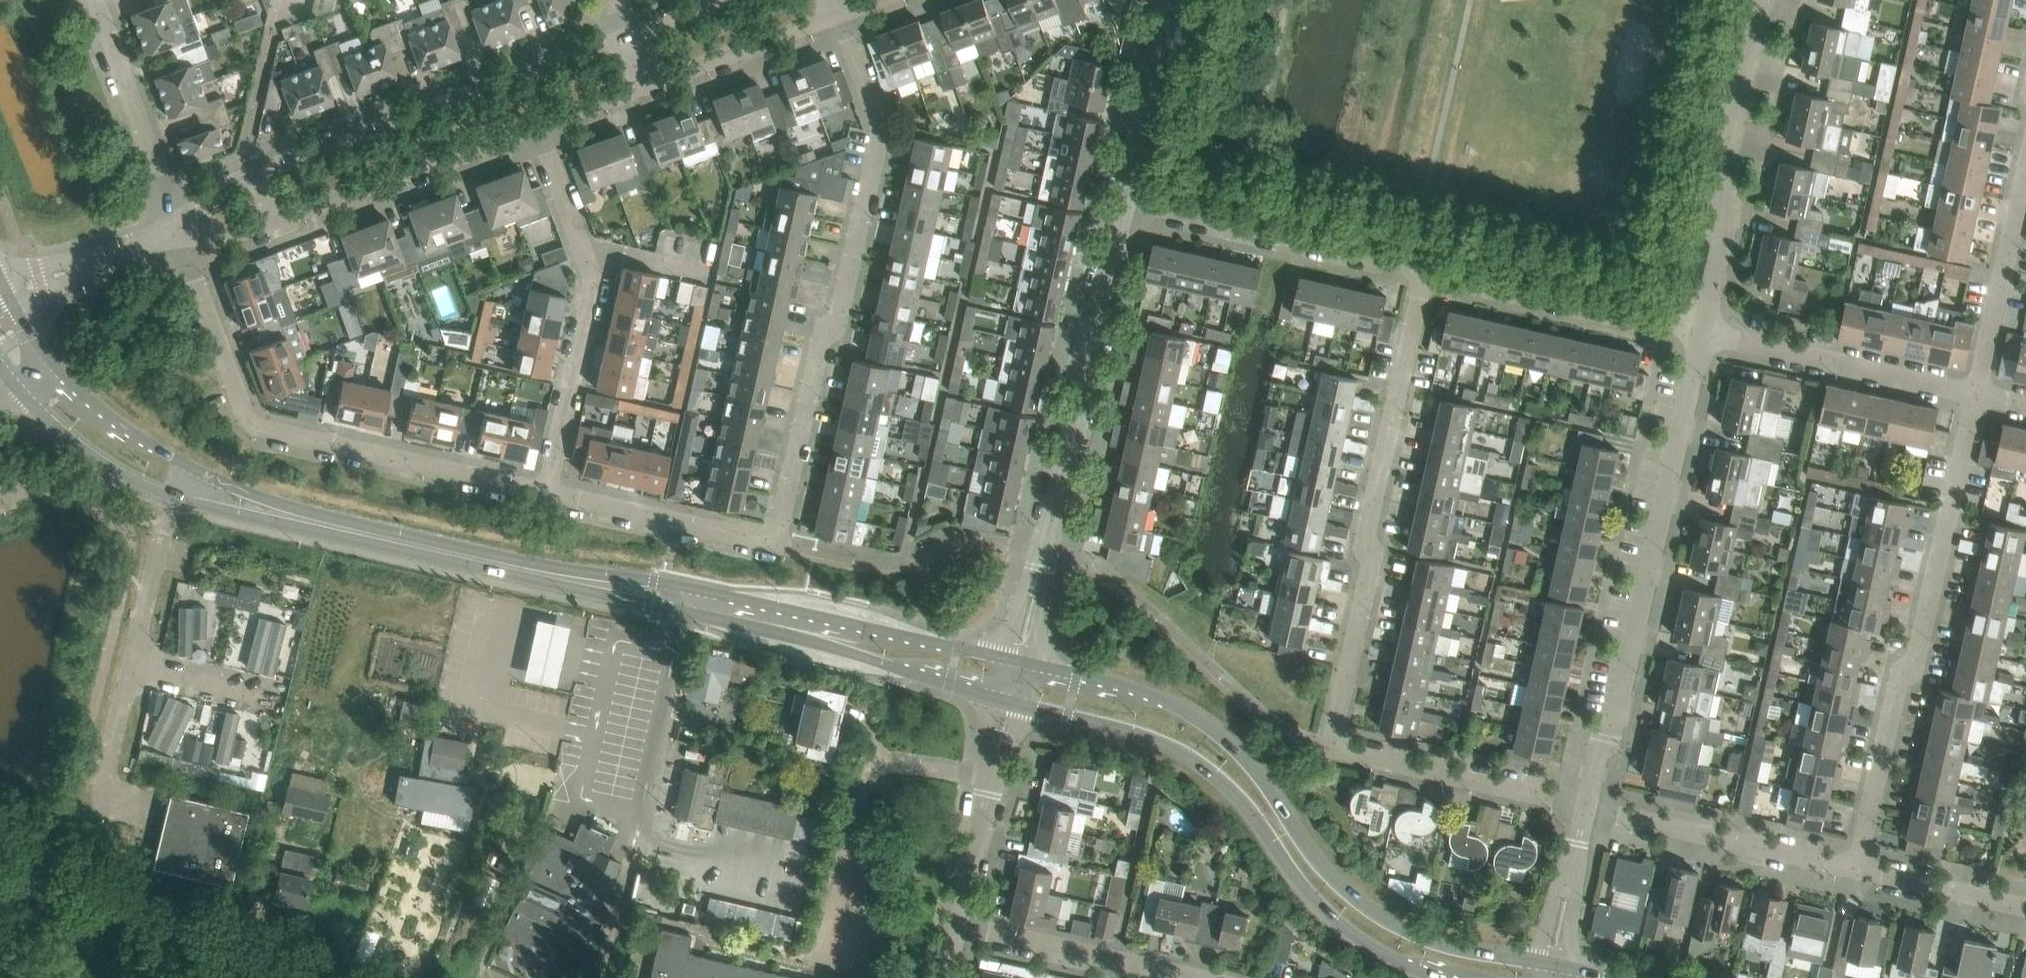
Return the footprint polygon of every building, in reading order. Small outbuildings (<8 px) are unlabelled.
[(138,34),(176,20),(192,14),(187,0),(155,0),(156,4),(131,14),(138,34)] [(310,18),(315,16),(324,13),(358,0),(314,0),(310,18)] [(440,64),(460,56),(451,31),(463,26),(453,0),(448,0),(440,3),(441,7),(422,14),(440,64)] [(463,26),(475,22),(484,48),(504,40),(490,2),(471,9),(468,0),(453,0),(463,26)] [(490,2),(504,40),(524,33),(514,7),(526,3),(525,0),(496,0),(490,2)] [(540,4),(548,24),(567,17),(563,5),(568,3),(568,0),(539,0),(540,4)] [(984,0),(973,0),(962,4),(981,56),(1001,49),(1002,53),(1014,48),(1004,19),(993,23),(984,0)] [(1039,19),(1033,0),(1009,0),(1014,15),(1004,19),(1014,48),(1028,43),(1023,30),(1041,24),(1039,19)] [(1039,19),(1060,11),(1056,0),(1033,0),(1039,19)] [(1073,12),(1076,21),(1088,17),(1083,3),(1090,0),(1068,0),(1073,12)] [(1868,0),(1825,0),(1847,5),(1844,17),(1869,22),(1871,10),(1866,9),(1868,0)] [(1916,10),(1924,12),(1926,0),(1918,0),(1916,10)] [(1971,8),(2009,16),(2012,0),(1973,0),(1971,8)] [(940,43),(949,67),(981,56),(962,4),(941,12),(951,39),(940,43)] [(2004,38),(2009,16),(1971,8),(1966,30),(2004,38)] [(1065,25),(1076,21),(1073,12),(1062,17),(1065,25)] [(324,13),(315,16),(319,25),(328,22),(324,13)] [(192,14),(176,20),(138,34),(146,54),(171,44),(175,56),(204,46),(192,14)] [(402,17),(389,22),(399,50),(411,45),(421,71),(440,64),(422,14),(404,21),(402,17)] [(1807,45),(1844,54),(1856,56),(1861,33),(1866,34),(1869,22),(1844,17),(1841,28),(1813,22),(1807,45)] [(899,27),(918,79),(949,67),(940,43),(930,47),(920,20),(899,27)] [(374,45),(363,49),(377,87),(397,80),(387,54),(399,50),(389,22),(372,28),(370,33),(374,45)] [(295,35),(291,24),(281,28),(284,39),(295,35)] [(1912,26),(1909,40),(1917,42),(1920,30),(1920,28),(1912,26)] [(877,67),(886,91),(918,79),(899,27),(878,35),(888,63),(877,67)] [(1928,32),(1920,30),(1917,42),(1925,44),(1928,32)] [(1966,30),(1961,52),(1999,60),(2004,38),(1966,30)] [(339,40),(326,45),(336,73),(348,69),(357,94),(377,87),(363,49),(358,35),(339,42),(339,40)] [(1909,40),(1906,54),(1914,55),(1917,42),(1909,40)] [(300,72),(314,110),(333,103),(324,77),(336,73),(326,45),(313,50),(318,65),(300,72)] [(1831,75),(1828,87),(1853,93),(1874,97),(1876,85),(1855,80),(1861,57),(1856,56),(1844,54),(1807,45),(1802,69),(1831,75)] [(180,68),(154,77),(162,97),(200,83),(215,78),(208,58),(204,46),(175,56),(180,68)] [(1114,66),(1086,60),(1089,49),(1078,46),(1070,79),(1109,88),(1114,66)] [(1961,52),(1956,74),(1994,82),(1999,60),(1961,52)] [(803,68),(816,104),(839,96),(841,103),(853,99),(842,69),(831,73),(826,59),(803,68)] [(774,94),(782,116),(786,128),(820,115),(816,104),(803,68),(779,76),(784,90),(774,94)] [(1902,70),(1899,84),(1907,85),(1909,78),(1910,72),(1902,70)] [(280,79),(270,77),(264,107),(277,110),(279,100),(287,99),(294,117),(314,110),(300,72),(280,79)] [(1989,103),(1994,82),(1956,74),(1951,96),(1963,99),(1989,103)] [(1059,111),(1068,113),(1073,114),(1076,103),(1104,110),(1109,88),(1070,79),(1065,100),(1051,96),(1048,109),(1059,111)] [(194,108),(199,120),(227,109),(222,96),(206,102),(200,83),(162,97),(169,117),(194,108)] [(758,84),(735,92),(748,129),(752,140),(786,128),(782,116),(774,94),(763,97),(758,84)] [(1899,84),(1896,97),(1904,99),(1907,85),(1899,84)] [(1887,100),(1889,101),(1892,89),(1876,85),(1874,97),(1877,98),(1887,100)] [(1797,92),(1792,116),(1828,124),(1831,111),(1845,114),(1848,112),(1853,93),(1828,87),(1826,99),(1797,92)] [(706,118),(714,141),(717,148),(728,144),(726,137),(748,129),(735,92),(712,101),(717,114),(706,118)] [(1951,96),(1947,117),(1996,128),(2001,106),(1989,103),(1963,99),(1951,96)] [(1877,98),(1875,110),(1884,112),(1887,100),(1877,98)] [(1003,122),(1008,123),(1018,125),(1022,103),(1008,100),(1003,122)] [(232,122),(227,109),(199,120),(203,131),(177,141),(185,161),(197,156),(199,162),(213,157),(210,151),(223,147),(216,128),(232,122)] [(691,109),(667,117),(680,153),(685,164),(718,152),(717,148),(714,141),(706,118),(695,122),(691,109)] [(1059,111),(1054,133),(1097,143),(1102,121),(1080,116),(1073,114),(1068,113),(1059,111)] [(1892,112),(1889,127),(1897,129),(1901,114),(1892,112)] [(1812,157),(1849,165),(1852,153),(1837,150),(1842,127),(1828,124),(1792,116),(1786,139),(1815,145),(1812,157)] [(649,139),(638,143),(649,171),(660,167),(658,161),(680,153),(667,117),(644,125),(649,139)] [(1942,139),(1953,142),(1991,150),(1996,128),(1947,117),(1942,139)] [(1008,123),(1003,144),(1013,146),(1018,125),(1008,123)] [(1889,127),(1886,141),(1894,143),(1897,129),(1889,127)] [(623,133),(600,142),(613,178),(636,169),(640,181),(651,177),(649,171),(638,143),(628,146),(623,133)] [(1054,133),(1049,154),(1092,164),(1097,143),(1054,133)] [(918,137),(913,159),(949,167),(954,145),(918,137)] [(571,167),(584,203),(595,199),(590,186),(613,178),(600,142),(577,150),(582,163),(571,167)] [(1953,142),(1948,164),(1986,172),(1991,150),(1953,142)] [(1003,144),(998,165),(1008,167),(1013,146),(1003,144)] [(841,201),(847,177),(839,175),(846,149),(824,156),(823,158),(807,163),(806,169),(799,167),(797,176),(787,174),(781,178),(775,207),(811,216),(816,195),(841,201)] [(805,150),(796,153),(800,164),(809,161),(805,150)] [(1087,185),(1092,164),(1049,154),(1044,175),(1087,185)] [(1849,165),(1812,157),(1810,169),(1781,162),(1780,167),(1776,167),(1773,181),(1776,183),(1776,186),(1813,194),(1823,197),(1828,174),(1846,178),(1849,165)] [(1882,157),(1879,171),(1888,173),(1891,159),(1882,157)] [(1853,166),(1873,171),(1875,162),(1855,158),(1853,166)] [(944,189),(949,167),(913,159),(908,181),(944,189)] [(976,173),(984,175),(988,161),(980,159),(976,173)] [(1981,194),(1986,172),(1948,164),(1944,185),(1981,194)] [(993,186),(1003,189),(1008,167),(998,165),(993,186)] [(500,178),(514,216),(518,226),(551,213),(541,184),(530,188),(523,170),(500,178)] [(1879,171),(1876,185),(1884,186),(1888,173),(1879,171)] [(981,189),(984,175),(976,173),(973,187),(981,189)] [(1044,175),(1039,197),(1083,206),(1087,185),(1044,175)] [(502,220),(514,216),(500,178),(477,186),(484,205),(473,209),(483,236),(484,238),(505,230),(502,220)] [(908,181),(903,202),(939,210),(944,189),(908,181)] [(1924,204),(1939,207),(1976,216),(1981,194),(1944,185),(1929,182),(1924,204)] [(1772,204),(1770,209),(1799,216),(1797,227),(1819,233),(1823,215),(1824,214),(1823,213),(1823,212),(1823,211),(1822,210),(1821,210),(1810,207),(1813,194),(1776,186),(1775,189),(1771,188),(1768,202),(1772,204)] [(992,192),(990,203),(1000,205),(1002,194),(992,192)] [(455,194),(432,203),(450,251),(452,258),(469,251),(466,242),(483,236),(473,209),(462,213),(455,194)] [(414,223),(403,227),(405,234),(416,263),(450,251),(432,203),(429,204),(427,199),(411,205),(413,210),(409,211),(414,223)] [(1873,201),(1869,215),(1878,217),(1881,203),(1873,201)] [(903,202),(898,224),(934,232),(939,210),(903,202)] [(970,203),(967,217),(975,218),(978,205),(970,203)] [(1076,234),(1081,212),(1038,203),(1033,224),(1076,234)] [(763,227),(770,229),(807,237),(811,216),(775,207),(767,206),(763,227)] [(731,207),(729,219),(738,221),(740,209),(731,207)] [(1939,207),(1934,229),(1971,237),(1976,216),(1939,207)] [(1875,230),(1878,217),(1869,215),(1866,228),(1875,230)] [(971,232),(975,218),(967,217),(964,230),(971,232)] [(387,219),(364,228),(378,266),(384,281),(399,275),(402,280),(415,275),(414,270),(418,269),(416,263),(405,234),(394,238),(387,219)] [(729,219),(724,240),(733,242),(738,221),(729,219)] [(986,221),(982,235),(992,237),(995,223),(986,221)] [(898,224),(893,246),(929,254),(934,232),(898,224)] [(1033,224),(1028,245),(1072,255),(1076,234),(1033,224)] [(1971,237),(1934,229),(1919,226),(1914,248),(1967,260),(1967,259),(1966,259),(1971,237)] [(1831,235),(1819,233),(1797,227),(1794,239),(1765,232),(1764,238),(1760,238),(1757,251),(1760,253),(1760,256),(1797,264),(1800,252),(1811,254),(1817,251),(1818,245),(1828,247),(1831,235)] [(349,255),(338,259),(348,288),(359,284),(356,274),(378,266),(364,228),(342,236),(349,255)] [(770,229),(765,250),(802,258),(807,237),(770,229)] [(982,235),(978,256),(987,258),(992,237),(982,235)] [(997,239),(995,258),(1004,259),(1006,240),(997,239)] [(728,264),(733,242),(724,240),(719,262),(728,264)] [(1859,242),(1858,251),(1871,254),(1873,245),(1859,242)] [(1176,248),(1154,244),(1147,279),(1168,284),(1176,248)] [(563,245),(541,253),(546,266),(559,262),(568,258),(563,245)] [(1067,276),(1072,255),(1028,245),(1023,266),(1067,276)] [(924,276),(929,254),(893,246),(888,267),(924,276)] [(962,261),(970,263),(973,248),(965,247),(962,261)] [(1197,253),(1176,248),(1168,284),(1189,289),(1197,253)] [(1890,249),(1888,257),(1902,260),(1904,252),(1890,249)] [(797,279),(802,258),(765,250),(760,271),(797,279)] [(233,305),(269,291),(281,287),(279,267),(274,254),(274,252),(233,267),(237,277),(225,281),(233,305)] [(1904,252),(1902,260),(1916,264),(1918,255),(1904,252)] [(1219,258),(1197,253),(1189,289),(1211,294),(1219,258)] [(528,255),(516,260),(521,274),(533,269),(528,255)] [(978,256),(973,277),(983,279),(987,258),(978,256)] [(1760,256),(1755,279),(1783,286),(1779,307),(1803,313),(1809,285),(1806,280),(1794,277),(1797,264),(1760,256)] [(1926,257),(1924,265),(1935,268),(1937,260),(1926,257)] [(1240,263),(1219,258),(1211,294),(1232,298),(1240,263)] [(337,292),(348,288),(338,259),(326,263),(337,292)] [(967,277),(970,263),(962,261),(959,275),(967,277)] [(567,282),(559,262),(546,266),(534,271),(533,276),(568,284),(568,283),(567,282)] [(726,275),(728,264),(719,262),(717,273),(726,275)] [(1947,262),(1946,270),(1945,275),(1969,280),(1972,267),(1947,262)] [(1261,268),(1240,263),(1232,298),(1253,303),(1261,268)] [(1933,277),(1935,268),(1924,265),(1917,295),(1928,297),(1931,287),(1933,277)] [(1023,266),(1019,287),(1062,297),(1067,276),(1023,266)] [(653,296),(658,275),(623,267),(618,288),(653,296)] [(888,267),(883,289),(919,297),(924,276),(888,267)] [(748,290),(751,291),(792,300),(797,279),(760,271),(748,268),(746,278),(751,279),(748,290)] [(533,276),(525,309),(561,316),(568,284),(533,276)] [(983,279),(973,277),(968,299),(983,302),(985,291),(980,290),(983,279)] [(1293,312),(1314,317),(1322,282),(1301,277),(1297,295),(1285,292),(1279,316),(1292,319),(1293,312)] [(1344,286),(1322,282),(1314,317),(1336,322),(1344,286)] [(694,283),(689,304),(694,305),(703,307),(708,286),(694,283)] [(1365,291),(1344,286),(1336,322),(1357,327),(1365,291)] [(1019,287),(1014,309),(1057,319),(1062,297),(1019,287)] [(618,288),(614,308),(649,316),(653,296),(618,288)] [(914,319),(919,297),(883,289),(878,311),(914,319)] [(950,289),(947,303),(955,305),(958,291),(950,289)] [(1858,304),(1846,301),(1837,340),(1839,340),(1839,339),(1860,344),(1872,292),(1861,289),(1858,304)] [(255,323),(259,334),(282,326),(269,291),(233,305),(242,328),(255,323)] [(479,298),(481,291),(466,296),(475,318),(479,298)] [(751,291),(746,312),(783,320),(787,300),(792,301),(792,300),(751,291)] [(1387,296),(1365,291),(1357,327),(1378,331),(1377,339),(1389,341),(1395,317),(1383,314),(1387,296)] [(710,303),(719,305),(722,294),(713,292),(710,303)] [(1872,292),(1860,344),(1882,349),(1891,311),(1880,309),(1883,294),(1872,292)] [(1912,316),(1904,354),(1926,359),(1934,321),(1939,298),(1939,299),(1928,303),(1916,301),(1912,316)] [(480,319),(488,321),(493,301),(484,299),(480,319)] [(716,317),(719,305),(710,303),(707,315),(716,317)] [(952,319),(955,305),(947,303),(944,317),(952,319)] [(694,305),(690,325),(699,327),(703,307),(694,305)] [(662,318),(649,316),(614,308),(609,327),(657,338),(662,318)] [(556,336),(561,316),(525,309),(521,329),(556,336)] [(1434,326),(1428,350),(1440,353),(1441,353),(1443,346),(1464,351),(1472,315),(1450,310),(1446,328),(1434,326)] [(878,311),(873,332),(909,341),(914,319),(878,311)] [(1882,349),(1904,354),(1912,316),(1891,311),(1882,349)] [(783,320),(746,312),(741,333),(778,341),(783,320)] [(1158,326),(1161,316),(1149,313),(1147,323),(1158,326)] [(1051,346),(1056,325),(1010,314),(1005,334),(1009,335),(1009,337),(1017,339),(1051,346)] [(964,315),(962,326),(972,328),(974,317),(964,315)] [(1472,315),(1464,351),(1485,355),(1493,320),(1472,315)] [(357,316),(343,321),(349,337),(362,332),(357,316)] [(1173,319),(1161,316),(1158,326),(1171,328),(1173,319)] [(484,341),(488,321),(480,319),(475,339),(484,341)] [(1485,355),(1506,360),(1514,325),(1493,320),(1485,355)] [(1964,367),(1969,348),(1974,324),(1958,320),(1956,326),(1955,326),(1934,321),(1926,359),(1964,367)] [(294,321),(282,326),(259,334),(263,345),(250,350),(258,373),(307,356),(294,321)] [(1182,321),(1180,330),(1192,333),(1194,324),(1182,321)] [(680,323),(679,329),(689,331),(690,325),(680,323)] [(437,325),(429,327),(433,338),(440,335),(437,325)] [(689,331),(685,345),(694,347),(699,327),(690,325),(689,331)] [(1514,325),(1506,360),(1527,365),(1535,330),(1514,325)] [(957,347),(967,349),(972,350),(976,329),(972,328),(962,326),(957,347)] [(609,327),(605,347),(640,355),(653,358),(657,338),(609,327)] [(1208,327),(1206,336),(1222,340),(1225,331),(1208,327)] [(1834,329),(1824,327),(1822,337),(1832,339),(1834,329)] [(468,348),(471,332),(450,329),(440,328),(445,343),(468,348)] [(521,329),(516,348),(552,356),(556,336),(521,329)] [(1189,362),(1194,340),(1152,330),(1150,341),(1134,337),(1132,349),(1189,362)] [(1527,365),(1548,370),(1556,334),(1535,330),(1527,365)] [(1222,340),(1230,342),(1232,332),(1225,331),(1222,340)] [(2022,334),(2007,331),(2002,356),(2018,360),(2014,378),(2025,381),(2025,342),(2022,341),(2024,335),(2022,334)] [(868,355),(904,363),(909,341),(873,332),(868,355)] [(741,333),(737,354),(773,362),(775,355),(780,355),(782,346),(778,343),(778,341),(741,333)] [(940,333),(937,347),(945,349),(948,335),(940,333)] [(700,346),(709,348),(712,336),(703,334),(700,346)] [(1556,334),(1548,370),(1569,375),(1577,339),(1556,334)] [(1051,346),(1017,339),(1009,337),(1004,358),(1046,367),(1051,346)] [(484,341),(475,339),(471,360),(479,362),(484,341)] [(1569,375),(1590,379),(1598,344),(1577,339),(1569,375)] [(1598,344),(1590,379),(1612,384),(1620,349),(1598,344)] [(690,367),(694,347),(685,345),(681,365),(690,367)] [(707,359),(709,348),(700,346),(698,357),(707,359)] [(605,347),(600,367),(635,375),(640,355),(605,347)] [(942,363),(945,349),(937,347),(934,361),(942,363)] [(547,377),(552,356),(516,348),(512,369),(547,377)] [(1132,349),(1129,360),(1145,363),(1142,373),(1177,381),(1185,383),(1189,362),(1132,349)] [(1631,396),(1644,399),(1649,374),(1637,371),(1641,354),(1620,349),(1612,384),(1633,389),(1631,396)] [(399,351),(390,390),(402,393),(406,377),(411,354),(399,351)] [(773,362),(737,354),(732,375),(769,383),(769,382),(774,382),(776,372),(772,370),(773,362)] [(1326,366),(1328,356),(1316,354),(1314,363),(1326,366)] [(307,356),(258,373),(263,386),(259,388),(263,400),(263,401),(264,401),(264,402),(265,402),(266,402),(274,404),(317,414),(321,397),(307,394),(305,389),(310,387),(311,368),(307,356)] [(1340,359),(1328,356),(1326,366),(1338,369),(1340,359)] [(955,357),(952,368),(962,371),(965,360),(955,357)] [(327,369),(322,393),(327,394),(323,408),(335,411),(334,417),(358,422),(366,385),(351,382),(356,362),(338,358),(337,363),(334,362),(332,370),(327,369)] [(1004,358),(1000,379),(1042,388),(1046,367),(1004,358)] [(850,381),(886,389),(891,367),(855,359),(850,381)] [(1277,361),(1272,380),(1285,383),(1289,363),(1277,361)] [(681,365),(677,384),(685,386),(690,367),(681,365)] [(648,378),(635,375),(600,367),(596,388),(643,399),(648,378)] [(952,368),(950,379),(960,381),(962,371),(952,368)] [(1358,379),(1321,371),(1316,393),(1353,401),(1358,379)] [(1783,390),(1797,393),(1800,380),(1764,372),(1761,384),(1733,377),(1727,401),(1778,413),(1783,390)] [(1172,402),(1177,381),(1142,373),(1140,383),(1125,379),(1122,391),(1172,402)] [(694,374),(691,388),(700,390),(703,391),(706,377),(694,374)] [(732,375),(727,396),(764,404),(769,383),(732,375)] [(927,375),(922,398),(925,398),(934,400),(938,379),(939,378),(927,375)] [(1000,379),(995,401),(1037,410),(1042,388),(1000,379)] [(845,403),(881,411),(886,389),(850,381),(845,403)] [(1271,383),(1267,399),(1281,402),(1285,386),(1271,383)] [(1828,383),(1816,437),(1838,442),(1841,426),(1842,427),(1850,389),(1829,384),(1829,383),(1828,383)] [(680,407),(685,386),(677,384),(672,405),(680,407)] [(390,390),(366,385),(358,422),(382,428),(385,414),(396,416),(402,393),(390,390)] [(1465,387),(1463,397),(1475,399),(1477,390),(1465,387)] [(697,402),(700,390),(691,388),(688,400),(697,402)] [(1872,394),(1850,389),(1842,427),(1863,431),(1872,394)] [(1135,406),(1133,415),(1167,423),(1172,402),(1122,391),(1120,402),(1135,406)] [(584,402),(603,407),(605,396),(586,392),(584,402)] [(1486,392),(1484,401),(1496,404),(1498,395),(1486,392)] [(405,433),(429,438),(437,401),(402,393),(396,416),(408,419),(405,433)] [(1316,393),(1311,414),(1348,422),(1353,401),(1316,393)] [(1863,431),(1885,436),(1894,399),(1872,394),(1863,431)] [(1511,398),(1498,395),(1496,404),(1508,407),(1511,398)] [(764,404),(727,396),(722,417),(759,425),(764,404)] [(942,418),(951,420),(956,398),(947,396),(942,418)] [(1358,407),(1367,409),(1369,399),(1360,397),(1358,407)] [(929,422),(934,400),(925,398),(920,420),(929,422)] [(617,408),(637,412),(639,404),(619,399),(617,408)] [(1378,401),(1369,399),(1367,409),(1376,411),(1378,401)] [(1478,407),(1443,399),(1438,421),(1473,429),(1478,407)] [(1885,436),(1907,441),(1916,404),(1894,399),(1885,436)] [(456,430),(468,432),(473,409),(437,401),(429,438),(453,444),(456,430)] [(1781,413),(1778,413),(1727,401),(1722,424),(1751,431),(1748,442),(1781,450),(1784,438),(1775,436),(1781,413)] [(1528,402),(1526,411),(1538,414),(1540,404),(1528,402)] [(840,425),(876,433),(887,435),(889,425),(879,422),(881,411),(845,403),(840,425)] [(659,408),(639,404),(637,412),(657,417),(659,408)] [(1552,407),(1540,404),(1538,414),(1551,416),(1552,407)] [(1907,441),(1929,446),(1928,452),(1929,453),(1944,456),(1950,431),(1934,427),(1938,409),(1916,404),(1907,441)] [(527,446),(539,448),(548,409),(536,406),(532,422),(508,417),(500,454),(524,460),(527,446)] [(989,406),(984,427),(1031,438),(1035,416),(989,406)] [(679,413),(659,408),(657,417),(677,421),(679,413)] [(476,449),(500,454),(508,417),(473,409),(468,432),(479,435),(476,449)] [(698,412),(686,409),(681,430),(693,433),(698,412)] [(1348,422),(1311,414),(1297,410),(1292,432),(1343,443),(1348,422)] [(1581,423),(1583,414),(1570,411),(1568,420),(1581,423)] [(1595,417),(1583,414),(1581,423),(1593,426),(1595,417)] [(1115,422),(1113,433),(1163,444),(1175,447),(1179,426),(1167,423),(1133,415),(1131,425),(1115,422)] [(1265,416),(1263,424),(1275,426),(1277,419),(1265,416)] [(722,417),(718,438),(754,446),(759,425),(722,417)] [(1530,419),(1519,417),(1515,439),(1526,441),(1530,419)] [(942,418),(937,439),(946,441),(951,420),(942,418)] [(917,442),(920,443),(930,445),(935,423),(929,422),(920,420),(922,420),(917,442)] [(1469,446),(1473,429),(1438,421),(1433,442),(1468,450),(1467,454),(1478,457),(1480,448),(1469,446)] [(1621,421),(1619,429),(1635,433),(1637,424),(1621,421)] [(2014,480),(2025,429),(2003,424),(1999,442),(1983,439),(1977,464),(1992,467),(1992,468),(1990,474),(2014,480)] [(592,428),(579,425),(572,458),(583,461),(581,473),(601,477),(612,430),(593,425),(592,428)] [(882,457),(887,435),(876,433),(840,425),(836,446),(871,454),(882,457)] [(1026,459),(1031,438),(984,427),(980,446),(982,447),(982,449),(1026,459)] [(1579,464),(1614,472),(1619,451),(1601,447),(1604,435),(1579,429),(1577,442),(1584,443),(1579,464)] [(2025,468),(2025,429),(2014,480),(2015,480),(2018,466),(2025,468)] [(601,477),(621,482),(629,447),(631,438),(611,434),(612,430),(601,477)] [(681,430),(677,451),(689,454),(693,433),(681,430)] [(1287,452),(1302,456),(1339,464),(1343,443),(1292,432),(1287,452)] [(1126,448),(1124,458),(1158,465),(1163,444),(1113,433),(1110,444),(1126,448)] [(754,446),(718,438),(713,459),(750,467),(754,446)] [(937,439),(933,460),(942,462),(946,441),(937,439)] [(1349,449),(1357,451),(1360,441),(1351,439),(1349,449)] [(1368,444),(1360,441),(1357,451),(1366,453),(1368,444)] [(1428,463),(1463,471),(1485,476),(1490,451),(1480,448),(1478,457),(1467,454),(1468,450),(1433,442),(1428,463)] [(1717,448),(1711,471),(1762,483),(1765,469),(1774,461),(1778,462),(1781,450),(1748,442),(1745,454),(1717,448)] [(927,459),(930,445),(920,443),(917,457),(927,459)] [(831,468),(867,476),(871,454),(836,446),(831,468)] [(621,482),(641,486),(649,451),(629,447),(621,482)] [(1510,448),(1508,458),(1521,461),(1523,451),(1510,448)] [(987,472),(1021,480),(1026,459),(982,449),(977,470),(987,472)] [(669,456),(649,451),(641,486),(662,491),(669,456)] [(687,459),(689,454),(677,451),(672,472),(684,475),(687,459)] [(1334,485),(1339,464),(1302,456),(1297,477),(1334,485)] [(1153,486),(1158,465),(1124,458),(1122,467),(1106,464),(1104,475),(1153,486)] [(713,459),(708,480),(745,488),(750,467),(713,459)] [(933,460),(928,481),(947,485),(951,464),(942,462),(933,460)] [(1524,474),(1533,476),(1536,464),(1527,462),(1524,474)] [(1468,499),(1470,491),(1481,493),(1485,476),(1463,471),(1428,463),(1424,484),(1459,492),(1458,496),(1468,499)] [(1574,485),(1610,493),(1614,472),(1579,464),(1574,485)] [(1808,466),(1806,474),(1820,477),(1822,469),(1808,466)] [(826,490),(862,498),(874,500),(878,479),(867,476),(831,468),(826,490)] [(909,471),(906,485),(914,487),(917,473),(909,471)] [(1735,501),(1732,513),(1757,518),(1760,506),(1757,506),(1762,483),(1711,471),(1706,494),(1735,501)] [(672,472),(667,496),(678,498),(678,499),(684,475),(672,472)] [(987,472),(982,493),(1016,501),(1021,480),(987,472)] [(1839,473),(1838,481),(1851,484),(1853,476),(1839,473)] [(1278,495),(1292,498),(1329,506),(1334,485),(1297,477),(1283,474),(1278,495)] [(1531,488),(1533,476),(1524,474),(1521,486),(1531,488)] [(1117,490),(1114,500),(1149,508),(1153,486),(1104,475),(1101,487),(1117,490)] [(1853,476),(1851,484),(1865,487),(1867,479),(1853,476)] [(745,488),(708,480),(703,502),(723,507),(740,511),(745,488)] [(928,481),(926,494),(946,498),(949,486),(947,485),(928,481)] [(1339,491),(1348,493),(1350,483),(1341,481),(1339,491)] [(1359,486),(1350,483),(1348,493),(1357,495),(1359,486)] [(1883,483),(1881,491),(1895,494),(1897,486),(1883,483)] [(1422,491),(1419,505),(1454,513),(1458,496),(1459,492),(1424,484),(1422,491)] [(912,501),(914,487),(906,485),(903,499),(912,501)] [(1605,515),(1610,493),(1574,485),(1569,507),(1605,515)] [(821,511),(857,519),(862,498),(826,490),(821,511)] [(1809,490),(1806,503),(1814,505),(1817,492),(1809,490)] [(970,491),(963,524),(990,530),(993,518),(1011,523),(1016,501),(982,493),(970,491)] [(1470,491),(1468,499),(1479,501),(1481,493),(1470,491)] [(1857,492),(1852,514),(1854,514),(1867,517),(1908,526),(1910,515),(1905,514),(1907,503),(1872,496),(1857,492)] [(1292,498),(1287,519),(1325,527),(1329,506),(1292,498)] [(1097,506),(1094,517),(1144,529),(1149,508),(1114,500),(1112,510),(1097,506)] [(1506,525),(1511,504),(1498,501),(1493,522),(1494,522),(1506,525)] [(1806,503),(1803,517),(1811,519),(1828,523),(1831,509),(1814,505),(1806,503)] [(1515,517),(1524,519),(1527,507),(1517,504),(1515,517)] [(1454,513),(1419,505),(1414,527),(1449,534),(1448,539),(1458,541),(1459,541),(1461,533),(1450,530),(1454,513)] [(1565,528),(1600,536),(1605,515),(1569,507),(1565,528)] [(1773,508),(1771,520),(1789,524),(1792,514),(1792,512),(1773,508)] [(869,522),(857,519),(821,511),(816,534),(862,544),(864,533),(867,531),(869,522)] [(2005,519),(2025,524),(2025,515),(2007,511),(2005,519)] [(1701,518),(1696,541),(1733,550),(1736,536),(1750,539),(1752,538),(1757,518),(1732,513),(1730,524),(1701,518)] [(1908,526),(1867,517),(1854,514),(1849,535),(1850,535),(1897,546),(1900,536),(1905,537),(1908,526)] [(898,529),(906,530),(909,516),(901,515),(898,529)] [(1111,544),(1107,558),(1146,584),(1152,559),(1145,557),(1147,552),(1152,553),(1157,531),(1144,529),(1094,517),(1092,529),(1107,532),(1105,543),(1111,544)] [(1521,531),(1524,519),(1515,517),(1512,529),(1521,531)] [(1320,549),(1325,527),(1287,519),(1282,540),(1320,549)] [(1758,519),(1755,530),(1765,533),(1768,521),(1758,519)] [(917,538),(937,526),(919,522),(916,537),(917,538)] [(1494,522),(1489,543),(1502,546),(1506,525),(1494,522)] [(2021,552),(2025,530),(1991,522),(1988,533),(1983,531),(1980,543),(2021,552)] [(1330,533),(1338,535),(1340,526),(1332,524),(1330,533)] [(1338,535),(1347,537),(1349,528),(1340,526),(1338,535)] [(1449,534),(1414,527),(1409,548),(1454,558),(1458,541),(1448,539),(1449,534)] [(1595,557),(1600,536),(1565,528),(1560,549),(1595,557)] [(894,543),(902,544),(906,530),(898,529),(894,543)] [(1800,532),(1797,545),(1805,547),(1805,546),(1808,534),(1800,532)] [(1459,541),(1469,543),(1471,535),(1461,533),(1459,541)] [(1895,556),(1897,546),(1850,535),(1845,556),(1898,569),(1901,557),(1895,556)] [(1254,539),(1251,552),(1264,555),(1267,542),(1254,539)] [(1727,573),(1733,550),(1696,541),(1690,565),(1719,571),(1716,583),(1741,589),(1744,577),(1727,573)] [(2016,573),(2025,575),(2025,553),(2021,552),(1980,543),(1978,554),(1983,555),(1981,565),(2016,573)] [(1797,545),(1794,559),(1802,561),(1805,547),(1797,545)] [(1780,546),(1777,558),(1786,560),(1789,548),(1780,546)] [(1505,559),(1514,561),(1517,549),(1508,547),(1505,559)] [(1555,571),(1590,579),(1595,557),(1560,549),(1555,571)] [(1331,560),(1324,559),(1286,551),(1281,572),(1319,581),(1325,582),(1326,577),(1327,577),(1331,560)] [(1840,577),(1841,578),(1888,588),(1890,578),(1896,580),(1898,569),(1845,556),(1840,577)] [(1454,566),(1422,559),(1419,558),(1414,580),(1449,588),(1448,592),(1459,594),(1461,586),(1450,584),(1454,566)] [(1511,573),(1514,561),(1505,559),(1502,571),(1511,573)] [(1973,574),(1971,585),(2011,594),(2016,573),(1981,565),(1979,575),(1973,574)] [(1586,600),(1590,579),(1555,571),(1550,592),(1586,600)] [(1281,572),(1277,593),(1314,602),(1319,581),(1281,572)] [(1791,574),(1788,588),(1795,589),(1798,576),(1791,574)] [(1332,588),(1334,579),(1327,577),(1326,577),(1325,582),(1324,587),(1332,588)] [(1886,598),(1888,588),(1841,578),(1837,599),(1889,611),(1891,600),(1886,598)] [(1334,579),(1332,588),(1341,590),(1343,581),(1334,579)] [(1449,588),(1414,580),(1410,601),(1445,609),(1448,592),(1449,588)] [(1733,599),(1738,600),(1741,589),(1716,583),(1714,595),(1685,588),(1680,611),(1717,620),(1728,622),(1733,599)] [(1240,585),(1236,600),(1252,603),(1255,588),(1240,585)] [(1974,597),(1972,607),(2006,615),(2011,594),(1971,585),(1968,596),(1974,597)] [(1471,588),(1461,586),(1459,594),(1470,597),(1471,588)] [(1788,588),(1784,601),(1792,603),(1795,589),(1788,588)] [(214,602),(235,607),(238,595),(217,590),(214,602)] [(1277,593),(1272,614),(1309,623),(1314,602),(1277,593)] [(238,595),(235,607),(256,612),(259,600),(238,595)] [(2015,603),(2025,605),(2025,597),(2017,595),(2015,603)] [(1493,610),(1503,612),(1505,600),(1496,598),(1493,610)] [(1889,611),(1837,599),(1832,619),(1867,628),(1878,631),(1881,621),(1886,622),(1889,611)] [(1548,600),(1543,622),(1579,630),(1584,608),(1548,600)] [(1410,601),(1405,622),(1440,630),(1439,634),(1449,636),(1451,628),(1441,626),(1445,609),(1410,601)] [(1964,616),(1961,627),(2002,636),(2006,615),(1972,607),(1969,617),(1964,616)] [(181,656),(202,655),(202,634),(218,633),(217,608),(180,608),(181,656)] [(296,609),(293,625),(301,627),(305,611),(296,609)] [(1500,625),(1503,612),(1493,610),(1491,622),(1500,625)] [(1714,634),(1717,620),(1680,611),(1674,635),(1703,641),(1701,653),(1725,659),(1729,641),(1727,637),(1714,634)] [(1281,639),(1278,653),(1299,657),(1301,658),(1301,657),(1304,644),(1309,623),(1272,614),(1267,636),(1281,639)] [(1781,616),(1778,630),(1786,631),(1789,618),(1781,616)] [(1314,629),(1323,631),(1325,621),(1316,619),(1314,629)] [(1832,619),(1827,641),(1868,650),(1870,639),(1864,638),(1867,628),(1832,619)] [(259,620),(246,671),(276,679),(290,628),(259,620)] [(1334,623),(1325,621),(1323,631),(1332,633),(1334,623)] [(1440,630),(1405,622),(1400,643),(1435,651),(1447,654),(1451,637),(1449,636),(1439,634),(1440,630)] [(1574,651),(1579,630),(1543,622),(1539,643),(1574,651)] [(568,630),(534,623),(530,644),(522,680),(556,687),(564,651),(568,630)] [(1964,639),(1962,649),(1997,657),(2002,636),(1961,627),(1959,638),(1964,639)] [(1462,631),(1451,628),(1449,636),(1451,637),(1460,639),(1462,631)] [(1778,630),(1773,651),(1781,653),(1794,656),(1796,648),(1783,645),(1786,631),(1778,630)] [(2008,638),(2021,641),(2023,633),(2009,630),(2008,638)] [(2021,641),(2008,638),(2006,645),(2020,648),(2021,641)] [(1487,641),(1484,653),(1493,655),(1504,657),(1506,651),(1494,649),(1496,643),(1487,641)] [(1827,641),(1822,662),(1857,670),(1860,660),(1865,661),(1868,650),(1827,641)] [(1400,643),(1395,664),(1430,672),(1429,676),(1440,678),(1442,670),(1431,668),(1435,651),(1400,643)] [(1539,643),(1534,664),(1569,672),(1574,651),(1539,643)] [(227,645),(222,663),(234,665),(238,648),(227,645)] [(1992,678),(1997,657),(1962,649),(1960,659),(1954,658),(1952,669),(1992,678)] [(696,650),(690,678),(694,679),(690,694),(717,701),(721,685),(725,686),(731,658),(724,657),(715,655),(696,650)] [(1490,667),(1493,655),(1484,653),(1481,665),(1490,667)] [(1669,658),(1664,682),(1714,693),(1719,670),(1722,671),(1725,659),(1701,653),(1698,665),(1669,658)] [(1772,658),(1769,672),(1776,674),(1779,660),(1772,658)] [(1807,681),(1818,683),(1858,692),(1861,681),(1855,680),(1857,670),(1822,662),(1819,675),(1809,673),(1807,681)] [(1430,672),(1395,664),(1391,685),(1426,693),(1429,676),(1430,672)] [(1564,693),(1569,672),(1534,664),(1529,685),(1564,693)] [(2003,689),(2010,690),(2012,682),(1998,679),(1992,678),(1952,669),(1949,680),(1955,681),(1953,691),(1952,692),(1987,700),(2000,703),(2003,689)] [(1452,673),(1442,670),(1440,678),(1450,681),(1452,673)] [(1769,672),(1766,686),(1773,687),(1776,674),(1769,672)] [(1998,679),(2012,682),(2013,675),(2000,672),(1998,679)] [(1659,705),(1676,709),(1673,721),(1719,731),(1722,719),(1709,716),(1714,693),(1701,690),(1664,682),(1659,705)] [(1744,682),(1741,696),(1753,698),(1757,685),(1744,682)] [(1474,695),(1483,697),(1486,685),(1477,683),(1474,695)] [(1856,704),(1858,692),(1818,683),(1813,704),(1848,712),(1850,702),(1856,704)] [(794,692),(790,710),(802,713),(795,743),(796,743),(797,739),(810,742),(807,755),(831,760),(834,746),(839,726),(839,724),(838,723),(838,725),(829,723),(833,710),(842,712),(846,694),(808,685),(806,695),(794,692)] [(1432,712),(1422,710),(1422,709),(1426,693),(1391,685),(1386,706),(1421,714),(1420,718),(1422,719),(1430,720),(1432,712)] [(1529,685),(1524,707),(1560,715),(1564,693),(1529,685)] [(1985,713),(1987,700),(1952,692),(1953,691),(1941,688),(1939,699),(1933,697),(1930,709),(1991,722),(1998,724),(2000,716),(1985,713)] [(1474,695),(1472,707),(1481,710),(1483,697),(1474,695)] [(147,743),(172,755),(193,710),(168,699),(147,743)] [(1762,700),(1759,714),(1767,716),(1770,702),(1762,700)] [(1813,704),(1808,725),(1849,735),(1851,723),(1846,722),(1848,712),(1813,704)] [(1421,714),(1386,706),(1381,728),(1415,736),(1416,736),(1420,718),(1421,714)] [(1555,736),(1560,715),(1524,707),(1519,728),(1555,736)] [(1934,721),(1931,731),(1966,739),(1980,742),(1983,728),(1989,729),(1991,722),(1930,709),(1928,720),(1934,721)] [(227,711),(216,756),(233,761),(244,716),(227,711)] [(1443,715),(1432,712),(1430,720),(1441,723),(1443,715)] [(1759,714),(1756,728),(1764,730),(1767,716),(1759,714)] [(784,721),(780,738),(792,741),(796,723),(784,721)] [(1725,732),(1719,731),(1673,721),(1670,732),(1653,728),(1648,752),(1698,763),(1703,740),(1722,744),(1725,732)] [(1808,725),(1803,747),(1838,754),(1841,744),(1846,746),(1849,735),(1808,725)] [(1508,747),(1505,760),(1529,765),(1532,753),(1550,757),(1555,736),(1519,728),(1515,749),(1508,747)] [(1923,739),(1921,751),(1962,760),(1966,739),(1931,731),(1929,741),(1923,739)] [(399,773),(394,803),(423,808),(470,816),(476,787),(460,784),(462,771),(461,771),(466,742),(426,735),(423,752),(418,776),(399,773)] [(1754,735),(1750,756),(1762,759),(1767,738),(1754,735)] [(190,738),(185,758),(198,760),(202,741),(190,738)] [(713,747),(711,759),(727,763),(730,751),(713,747)] [(1787,765),(1799,768),(1839,777),(1842,766),(1836,764),(1838,754),(1803,747),(1801,757),(1789,754),(1787,765)] [(136,761),(175,771),(178,759),(139,750),(136,761)] [(1987,766),(1981,764),(1967,761),(1962,760),(1921,751),(1918,762),(1924,763),(1922,773),(1957,781),(1959,771),(1985,777),(1987,766)] [(1643,754),(1640,768),(1644,770),(1643,775),(1672,782),(1668,796),(1697,803),(1700,791),(1698,787),(1701,788),(1707,784),(1711,766),(1698,763),(1648,752),(1647,755),(1643,754)] [(1969,754),(1967,761),(1981,764),(1983,757),(1969,754)] [(1762,759),(1750,756),(1745,778),(1757,780),(1762,759)] [(2011,756),(2008,768),(2017,770),(2019,757),(2011,756)] [(1099,790),(1081,786),(1085,765),(1074,762),(1056,758),(1053,770),(1047,769),(1042,790),(1097,802),(1099,790)] [(175,771),(196,776),(199,764),(178,759),(175,771)] [(721,790),(727,763),(711,759),(707,773),(685,768),(674,816),(696,821),(695,826),(712,829),(721,790)] [(220,769),(199,764),(196,776),(217,781),(220,769)] [(1839,777),(1799,768),(1787,765),(1784,775),(1796,778),(1794,789),(1829,796),(1831,786),(1837,788),(1839,777)] [(254,771),(250,787),(262,790),(265,774),(254,771)] [(1141,812),(1150,775),(1134,772),(1129,793),(1133,794),(1130,810),(1141,812)] [(1914,782),(1911,793),(1952,802),(1957,781),(1922,773),(1920,783),(1914,782)] [(1759,781),(1757,780),(1745,778),(1737,812),(1751,815),(1759,781)] [(1373,784),(1372,787),(1370,787),(1368,787),(1366,787),(1365,787),(1363,788),(1361,788),(1359,789),(1358,790),(1357,792),(1355,793),(1354,794),(1353,796),(1353,798),(1352,800),(1352,801),(1352,803),(1352,805),(1352,806),(1352,807),(1353,808),(1353,810),(1354,811),(1355,813),(1356,814),(1359,816),(1360,817),(1363,818),(1364,819),(1371,820),(1369,831),(1371,831),(1374,831),(1377,831),(1379,830),(1382,829),(1384,827),(1385,826),(1387,824),(1387,823),(1388,820),(1389,819),(1393,820),(1401,785),(1384,782),(1383,786),(1373,784)] [(287,785),(282,811),(323,821),(328,795),(287,785)] [(1393,820),(1397,821),(1396,822),(1396,824),(1396,825),(1397,827),(1397,829),(1397,830),(1398,831),(1399,833),(1400,834),(1401,835),(1402,836),(1403,837),(1406,839),(1408,839),(1409,840),(1412,829),(1420,831),(1422,831),(1424,831),(1427,830),(1429,829),(1431,829),(1432,828),(1434,826),(1435,825),(1436,823),(1437,822),(1437,821),(1438,820),(1438,818),(1438,817),(1439,816),(1439,814),(1438,812),(1438,809),(1437,808),(1437,807),(1435,805),(1434,804),(1432,802),(1430,801),(1428,800),(1426,799),(1426,796),(1422,795),(1416,794),(1417,789),(1401,785),(1393,820)] [(1794,789),(1786,823),(1820,831),(1823,818),(1830,819),(1832,808),(1827,806),(1829,796),(1794,789)] [(1044,812),(1041,823),(1071,830),(1075,811),(1093,816),(1097,802),(1042,790),(1037,811),(1044,812)] [(170,793),(153,867),(231,885),(248,812),(170,793)] [(1915,805),(1912,815),(1947,823),(1957,825),(1960,812),(1970,812),(1971,806),(1958,803),(1952,802),(1911,793),(1909,804),(1915,805)] [(725,794),(720,823),(815,839),(820,810),(725,794)] [(1960,796),(1958,803),(1971,806),(1973,799),(1960,796)] [(1454,847),(1451,864),(1468,868),(1468,865),(1471,866),(1474,866),(1477,865),(1479,864),(1482,863),(1484,861),(1486,859),(1487,856),(1488,853),(1492,854),(1500,820),(1502,808),(1486,805),(1482,821),(1471,819),(1471,822),(1468,821),(1465,821),(1462,822),(1459,823),(1456,825),(1454,827),(1453,830),(1451,833),(1451,836),(1451,839),(1451,842),(1453,845),(1454,847)] [(87,808),(77,806),(76,810),(74,815),(84,818),(84,816),(87,808)] [(470,817),(423,808),(421,822),(468,831),(470,817)] [(1138,828),(1141,812),(1130,810),(1126,825),(1138,828)] [(1992,834),(2002,836),(2007,814),(1997,812),(1992,834)] [(1904,824),(1902,835),(1908,837),(1905,850),(1939,858),(1942,845),(1952,847),(1952,845),(1957,842),(1960,832),(1956,828),(1957,825),(1947,823),(1912,815),(1910,825),(1904,824)] [(1500,820),(1492,854),(1496,855),(1495,857),(1495,858),(1495,860),(1495,862),(1496,863),(1496,865),(1497,866),(1498,867),(1499,869),(1500,870),(1501,871),(1502,872),(1504,873),(1505,873),(1507,874),(1508,874),(1511,864),(1519,865),(1521,866),(1523,865),(1525,865),(1526,865),(1527,865),(1528,864),(1529,863),(1531,863),(1532,862),(1533,861),(1534,860),(1535,858),(1536,856),(1537,854),(1537,852),(1537,850),(1537,848),(1537,846),(1537,845),(1536,844),(1536,843),(1535,842),(1535,841),(1534,840),(1533,839),(1533,838),(1532,837),(1531,837),(1530,836),(1529,835),(1528,835),(1527,834),(1526,834),(1525,834),(1525,831),(1515,828),(1516,824),(1500,820)] [(1066,850),(1071,830),(1041,823),(1038,834),(1032,833),(1027,854),(1061,862),(1068,863),(1071,851),(1066,850)] [(526,881),(502,931),(504,931),(539,947),(545,934),(562,942),(567,930),(584,937),(583,938),(584,939),(619,864),(606,857),(614,839),(606,835),(607,834),(605,833),(605,834),(603,830),(596,826),(592,828),(592,827),(591,826),(590,828),(582,824),(573,842),(542,827),(518,877),(526,881)] [(399,852),(423,858),(426,844),(403,838),(399,852)] [(1379,844),(1376,857),(1384,859),(1387,846),(1379,844)] [(285,848),(274,897),(304,904),(315,855),(285,848)] [(1021,874),(1019,886),(1048,892),(1053,872),(1058,873),(1061,862),(1027,854),(1020,852),(1015,873),(1021,874)] [(502,853),(496,868),(508,873),(515,859),(502,853)] [(1428,854),(1426,865),(1433,866),(1435,856),(1428,854)] [(1183,856),(1181,863),(1190,865),(1191,858),(1183,856)] [(1597,903),(1592,928),(1615,940),(1617,927),(1639,931),(1655,862),(1643,860),(1642,862),(1618,856),(1612,883),(1616,889),(1640,894),(1636,910),(1621,907),(1620,908),(1597,903)] [(1115,873),(1127,876),(1131,860),(1119,857),(1115,873)] [(1666,889),(1654,886),(1644,932),(1661,936),(1666,916),(1687,921),(1698,872),(1671,866),(1666,889)] [(1422,872),(1418,890),(1426,892),(1430,893),(1434,874),(1422,872)] [(1152,876),(1140,929),(1162,934),(1164,928),(1175,930),(1182,901),(1162,896),(1166,879),(1152,876)] [(1701,895),(1700,902),(1692,934),(1688,951),(1697,953),(1712,947),(1714,939),(1717,926),(1734,930),(1743,888),(1716,882),(1713,898),(1701,895)] [(1010,895),(1005,917),(1056,928),(1059,915),(1063,896),(1048,892),(1019,886),(1016,897),(1010,895)] [(1751,911),(1742,951),(1760,955),(1759,963),(1770,965),(1774,950),(1787,953),(1790,938),(1778,936),(1783,915),(1786,900),(1781,899),(1772,897),(1773,892),(1759,888),(1758,894),(1755,893),(1751,911)] [(1112,889),(1108,905),(1120,907),(1124,892),(1112,889)] [(712,896),(707,919),(795,939),(800,915),(712,896)] [(1465,901),(1464,908),(1477,910),(1479,897),(1472,896),(1465,901)] [(1203,900),(1202,905),(1182,901),(1175,930),(1186,933),(1185,939),(1206,944),(1216,903),(1203,900)] [(1228,906),(1216,903),(1206,944),(1228,949),(1229,943),(1241,945),(1248,915),(1227,911),(1228,906)] [(1790,938),(1787,953),(1822,961),(1832,918),(1833,912),(1833,911),(1832,911),(1826,909),(1798,903),(1790,938)] [(1112,937),(1117,912),(1102,908),(1097,933),(1112,937)] [(1094,934),(1097,921),(1078,917),(1076,930),(1094,934)] [(1830,977),(1831,977),(1844,977),(1845,973),(1868,977),(1880,977),(1883,965),(1889,937),(1879,935),(1881,924),(1856,918),(1852,936),(1840,933),(1838,945),(1833,967),(1830,977)] [(1294,931),(1283,919),(1274,959),(1287,962),(1294,931)] [(1892,962),(1889,977),(1893,977),(1896,977),(1936,977),(1938,969),(1926,966),(1933,931),(1906,925),(1898,963),(1892,962)] [(687,952),(691,936),(661,929),(649,977),(801,977),(687,952)] [(1994,957),(1995,957),(1996,952),(1995,951),(1996,945),(1965,938),(1958,967),(1944,964),(1941,977),(1989,977),(1994,957)] [(1768,977),(1781,977),(1787,953),(1774,950),(1770,965),(1768,977)] [(1318,977),(1353,977),(1329,962),(1323,958),(1318,977)] [(1042,970),(1013,964),(1012,963),(1010,975),(985,970),(985,971),(981,973),(979,977),(1040,977),(1042,970)] [(1830,977),(1833,967),(1820,965),(1817,977),(1830,977)]
